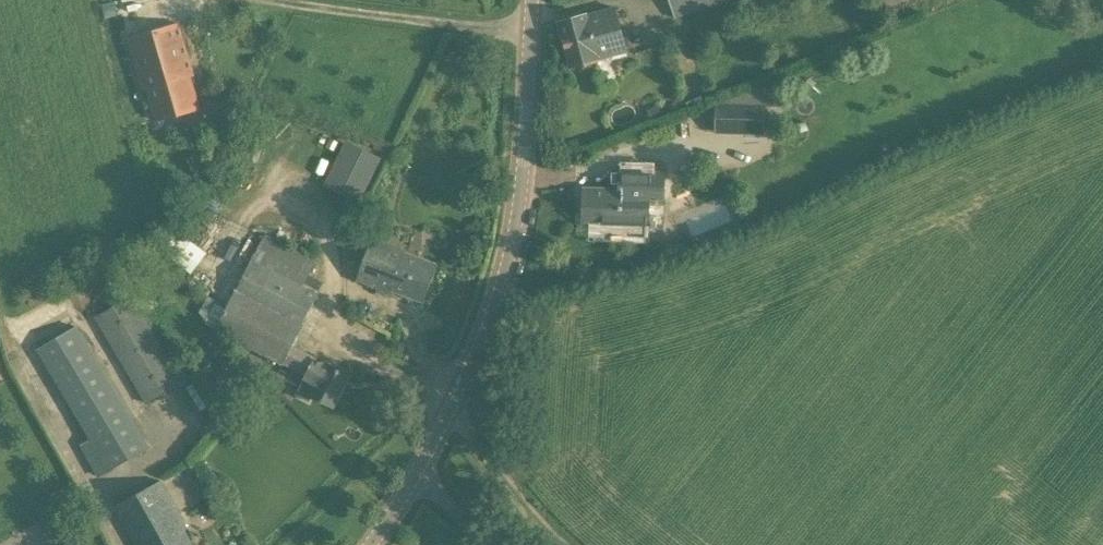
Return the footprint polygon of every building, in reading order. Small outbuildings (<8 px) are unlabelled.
[(674,18),(727,0),(668,0),(674,18)] [(908,0),(877,0),(880,9),(908,0)] [(105,18),(118,14),(114,1),(101,5),(105,18)] [(599,59),(627,51),(615,6),(587,14),(586,13),(558,21),(571,67),(599,59)] [(156,120),(199,107),(190,75),(194,74),(179,23),(128,37),(143,88),(147,87),(156,120)] [(764,134),(764,103),(760,103),(760,95),(742,95),(741,102),(715,102),(714,133),(764,134)] [(646,108),(651,122),(662,117),(657,104),(646,108)] [(334,150),(338,142),(330,138),(326,146),(334,150)] [(347,182),(341,194),(359,202),(379,160),(344,143),(329,173),(347,182)] [(665,166),(620,165),(619,189),(584,188),(583,223),(618,224),(618,229),(649,230),(649,202),(664,203),(665,166)] [(167,212),(154,215),(157,231),(170,227),(167,212)] [(484,223),(476,218),(471,226),(479,231),(484,223)] [(205,251),(176,229),(161,248),(191,270),(205,251)] [(283,364),(293,345),(304,324),(303,324),(319,292),(303,284),(316,259),(266,233),(252,259),(253,259),(238,288),(237,287),(215,328),(283,364)] [(424,302),(438,263),(407,252),(408,250),(373,237),(358,280),(392,293),(393,291),(424,302)] [(184,381),(186,379),(180,370),(178,371),(132,294),(94,316),(146,403),(184,381)] [(149,447),(76,325),(36,349),(89,439),(81,444),(98,475),(134,455),(149,447)] [(294,394),(308,400),(311,394),(334,405),(349,375),(293,345),(283,364),(277,376),(298,386),(294,394)] [(200,410),(211,403),(197,380),(187,387),(200,410)] [(184,530),(188,527),(161,479),(114,505),(136,544),(192,544),(184,530)]
